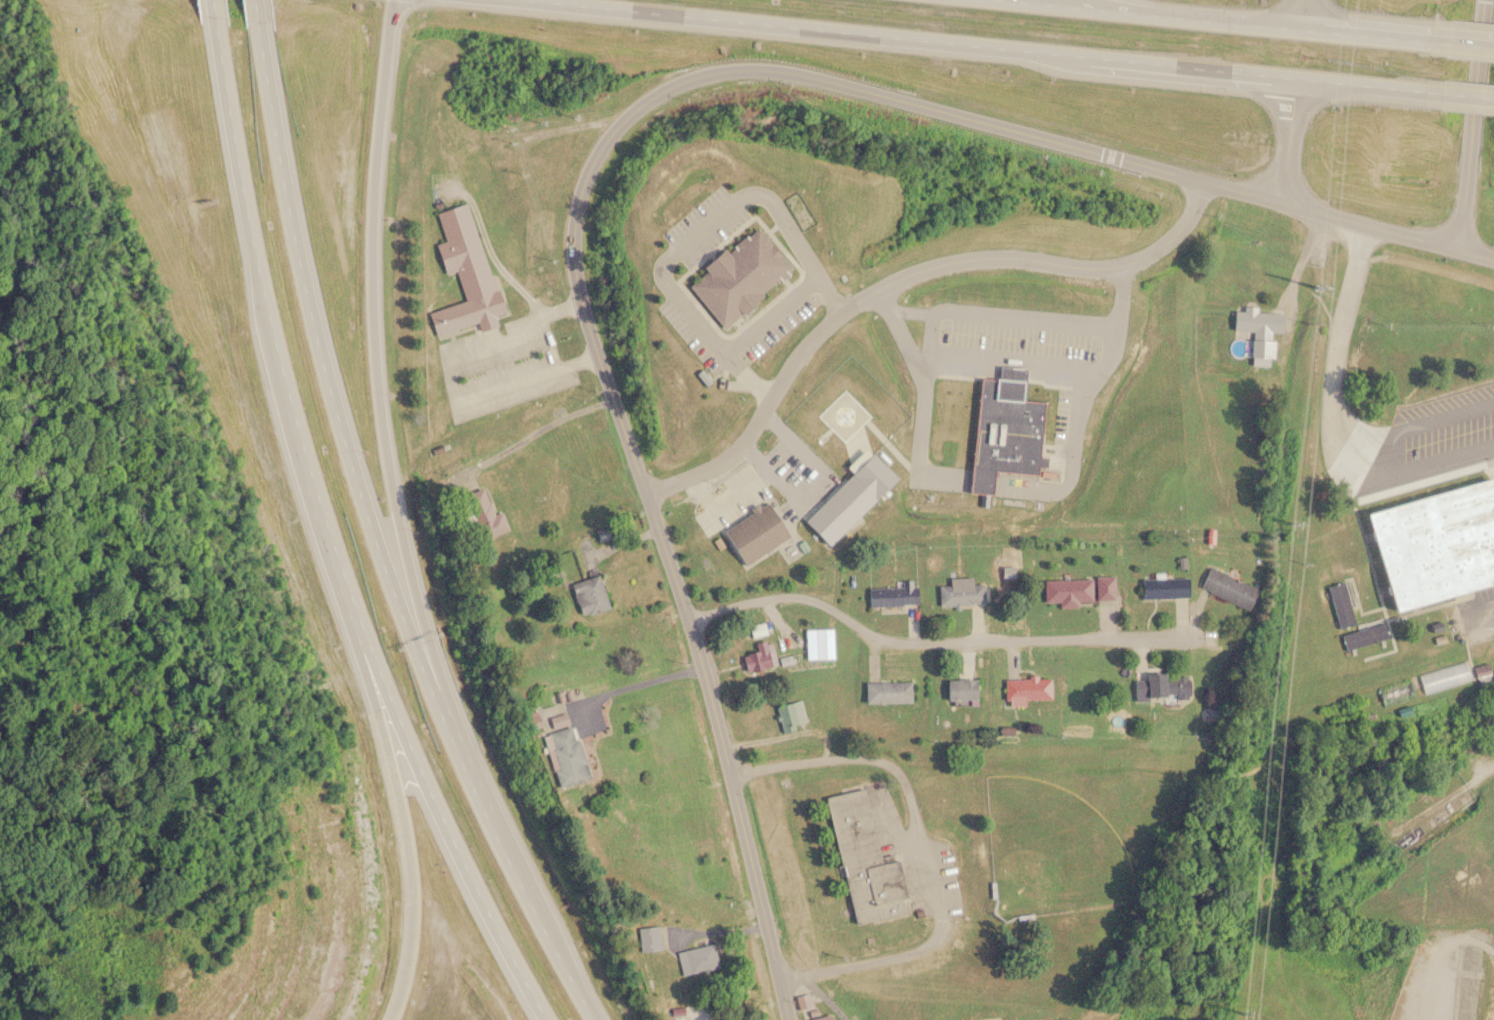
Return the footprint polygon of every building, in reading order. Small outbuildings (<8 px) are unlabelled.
[(501,314),(466,203),(436,213),(445,242),(435,245),(445,274),(455,271),(465,301),(428,313),(435,336),(476,323),(479,331),(496,326),(493,316),(501,314)] [(721,328),(792,271),(758,229),(726,254),(723,249),(702,266),(706,271),(688,286),(721,328)] [(1271,337),(1271,332),(1281,332),(1281,312),(1233,310),(1233,330),(1252,331),(1252,336),(1271,337)] [(1270,364),(1270,341),(1250,341),(1250,364),(1270,364)] [(850,365),(867,348),(862,343),(845,360),(850,365)] [(1493,583),(1493,497),(1490,481),(1364,510),(1387,608),(1493,583)] [(500,511),(489,514),(482,487),(467,491),(478,536),(505,530),(500,511)] [(1247,607),(1256,586),(1206,566),(1197,587),(1247,607)] [(571,583),(582,616),(610,607),(598,573),(571,583)] [(1113,576),(1042,578),(1043,601),(1058,601),(1058,606),(1078,606),(1077,600),(1113,599),(1113,576)] [(1140,576),(1140,597),(1187,597),(1187,576),(1140,576)] [(1352,624),(1343,582),(1329,585),(1337,627),(1352,624)] [(938,604),(984,604),(984,584),(938,584),(938,604)] [(868,605),(917,605),(917,586),(868,586),(868,605)] [(1387,637),(1382,622),(1341,634),(1345,648),(1387,637)] [(750,624),(751,635),(765,633),(764,623),(750,624)] [(814,626),(814,658),(832,658),(832,626),(814,626)] [(775,665),(771,638),(754,640),(756,650),(741,653),(744,670),(775,665)] [(1469,680),(1463,661),(1417,675),(1423,694),(1469,680)] [(1474,666),(1476,675),(1488,673),(1487,664),(1474,666)] [(1187,675),(1162,675),(1162,671),(1143,671),(1143,679),(1133,679),(1133,698),(1187,697),(1187,675)] [(1023,705),(1023,698),(1049,698),(1049,677),(1003,677),(1003,705),(1023,705)] [(945,678),(945,699),(975,699),(975,678),(945,678)] [(1383,706),(1413,697),(1408,679),(1378,688),(1383,706)] [(909,680),(863,680),(863,701),(909,701),(909,680)] [(806,721),(801,699),(775,705),(781,731),(794,728),(793,724),(806,721)] [(538,726),(534,710),(520,713),(523,729),(538,726)] [(573,726),(541,733),(554,786),(586,778),(573,726)] [(825,796),(851,924),(909,912),(898,858),(880,862),(864,788),(825,796)] [(657,926),(636,927),(637,950),(658,949),(657,926)] [(712,942),(677,951),(683,975),(718,966),(712,942)]
